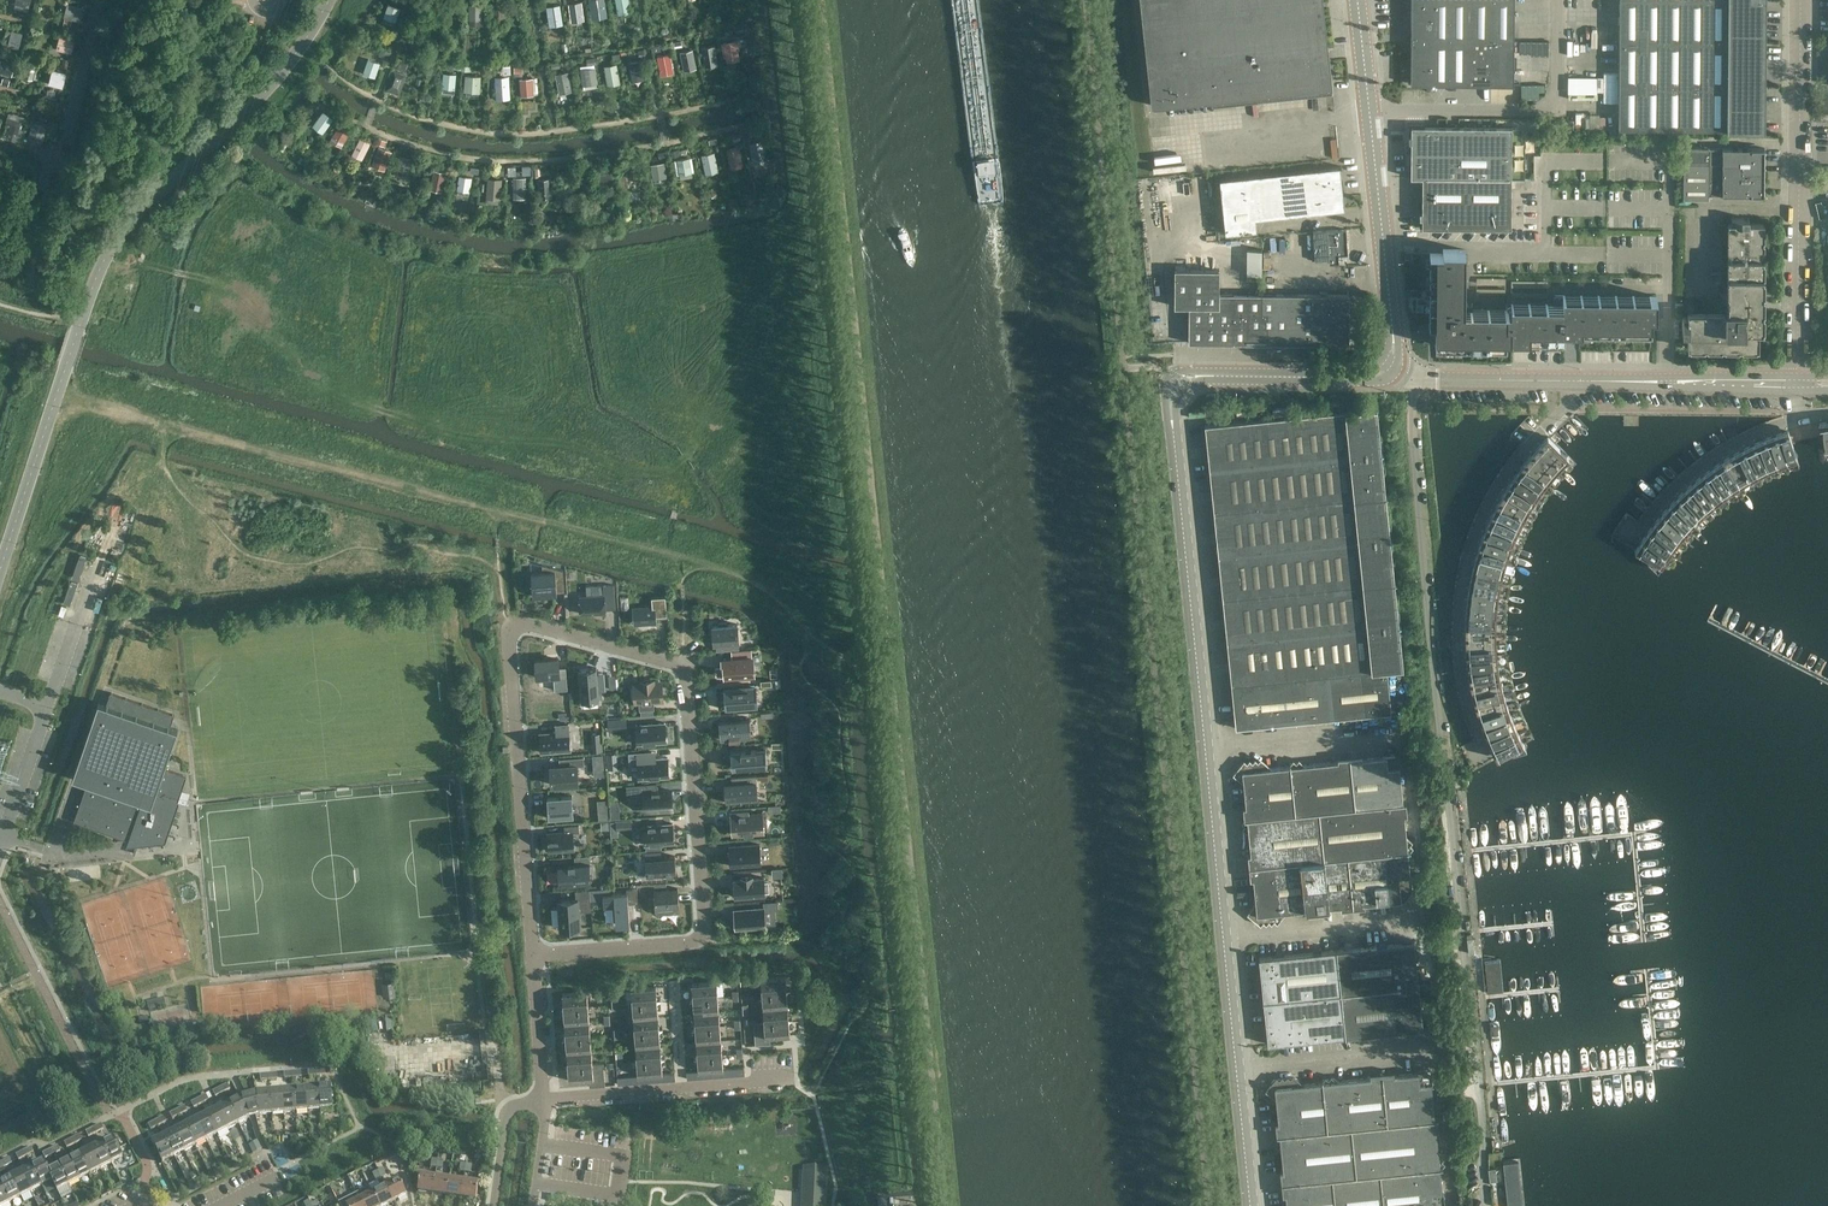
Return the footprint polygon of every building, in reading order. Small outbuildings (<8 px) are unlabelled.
[(65,0),(61,0),(58,12),(73,16),(76,3),(65,0)] [(606,8),(605,0),(592,0),(593,9),(606,8)] [(635,0),(616,0),(618,15),(637,12),(635,0)] [(1322,0),(1139,0),(1150,107),(1229,98),(1228,92),(1325,82),(1324,71),(1329,70),(1327,46),(1322,0)] [(1411,85),(1513,86),(1514,10),(1514,0),(1411,0),(1411,85)] [(1765,0),(1620,0),(1618,130),(1764,131),(1765,0)] [(569,3),(572,22),(587,19),(583,1),(569,3)] [(496,18),(507,18),(507,3),(496,3),(496,18)] [(382,15),(395,20),(399,8),(386,4),(382,15)] [(550,25),(563,24),(562,4),(548,4),(550,25)] [(480,5),(465,5),(465,19),(480,19),(480,5)] [(1,33),(0,35),(0,47),(12,50),(16,37),(1,33)] [(73,53),(77,38),(61,34),(57,49),(73,53)] [(721,46),(725,61),(735,58),(731,44),(721,46)] [(703,47),(705,66),(719,64),(717,45),(703,47)] [(380,54),(390,58),(392,52),(382,48),(380,54)] [(681,51),(685,71),(698,68),(694,48),(681,51)] [(660,74),(674,73),(673,54),(659,55),(660,74)] [(376,77),(381,61),(369,57),(363,73),(376,77)] [(14,74),(15,61),(0,60),(0,61),(0,73),(14,74)] [(626,63),(630,80),(643,77),(639,61),(626,63)] [(618,63),(605,65),(608,85),(622,83),(618,63)] [(516,66),(515,74),(522,75),(524,67),(516,66)] [(598,85),(595,67),(583,69),(586,87),(598,85)] [(60,71),(45,68),(41,83),(57,86),(60,71)] [(571,71),(557,72),(558,90),(572,89),(571,71)] [(405,76),(393,72),(387,91),(399,94),(405,76)] [(443,91),(456,92),(457,72),(444,72),(443,91)] [(482,75),(466,74),(465,91),(481,91),(482,75)] [(495,75),(496,98),(511,98),(510,75),(495,75)] [(533,92),(531,76),(520,78),(523,94),(533,92)] [(1618,103),(1619,79),(1605,78),(1604,103),(1618,103)] [(313,125),(324,133),(335,118),(325,110),(313,125)] [(22,137),(26,115),(9,112),(5,135),(22,137)] [(350,126),(338,119),(327,137),(338,144),(350,126)] [(30,139),(45,141),(47,125),(32,123),(30,139)] [(1511,230),(1511,178),(1512,128),(1415,128),(1411,132),(1411,179),(1422,179),(1422,224),(1426,229),(1511,230)] [(364,159),(373,141),(361,136),(353,154),(364,159)] [(768,162),(766,140),(754,140),(755,162),(768,162)] [(728,148),(730,168),(744,166),(741,146),(728,148)] [(389,152),(378,147),(371,165),(383,169),(389,152)] [(1741,172),(1763,173),(1763,149),(1708,149),(1708,147),(1681,148),(1681,164),(1741,164),(1741,172)] [(706,173),(720,171),(717,151),(703,153),(706,173)] [(396,175),(410,177),(412,158),(399,156),(396,175)] [(687,159),(675,161),(678,177),(690,175),(687,159)] [(666,161),(651,163),(654,179),(669,176),(666,161)] [(1763,196),(1763,173),(1741,172),(1741,164),(1681,164),(1681,200),(1707,200),(1707,196),(1754,196),(1763,196)] [(1343,210),(1339,167),(1219,182),(1225,235),(1256,231),(1255,220),(1343,210)] [(433,169),(431,189),(445,191),(447,171),(433,169)] [(458,194),(471,195),(473,176),(460,174),(458,194)] [(514,198),(528,198),(528,176),(514,176),(514,198)] [(587,176),(577,178),(579,191),(590,189),(587,176)] [(551,177),(539,178),(540,198),(553,197),(551,177)] [(502,181),(487,180),(486,195),(501,196),(502,181)] [(1687,315),(1682,315),(1682,333),(1687,333),(1687,349),(1758,350),(1758,330),(1762,330),(1763,224),(1748,224),(1748,218),(1731,219),(1731,224),(1728,224),(1728,313),(1687,312),(1687,315)] [(1344,231),(1327,232),(1329,265),(1338,264),(1337,256),(1346,255),(1344,231)] [(1248,248),(1248,273),(1262,273),(1263,248),(1248,248)] [(1435,341),(1435,347),(1436,347),(1474,347),(1504,347),(1506,347),(1506,341),(1510,341),(1511,324),(1506,324),(1506,313),(1471,312),(1466,312),(1466,308),(1464,308),(1464,256),(1464,252),(1456,252),(1442,252),(1442,256),(1429,256),(1428,325),(1428,327),(1428,341),(1435,341)] [(1188,344),(1303,345),(1347,345),(1348,296),(1218,296),(1218,272),(1174,272),(1174,308),(1188,308),(1188,344)] [(1510,341),(1563,341),(1564,341),(1564,338),(1577,338),(1577,332),(1651,332),(1651,318),(1656,318),(1656,300),(1651,300),(1651,297),(1562,296),(1562,301),(1552,301),(1552,306),(1510,306),(1510,313),(1506,313),(1506,324),(1511,324),(1510,341)] [(1204,427),(1206,449),(1229,674),(1235,729),(1391,713),(1386,670),(1402,668),(1376,409),(1286,418),(1273,420),(1204,427)] [(1285,409),(1274,410),(1272,411),(1273,420),(1286,418),(1285,409)] [(1797,459),(1789,436),(1788,432),(1777,436),(1787,463),(1797,459)] [(1766,440),(1777,466),(1787,463),(1777,436),(1766,440)] [(1540,446),(1561,466),(1568,459),(1548,438),(1540,446)] [(1766,440),(1755,445),(1767,470),(1777,466),(1766,440)] [(1745,450),(1758,475),(1767,470),(1755,445),(1745,450)] [(1532,455),(1554,474),(1561,466),(1540,446),(1532,455)] [(1745,450),(1735,455),(1749,480),(1758,475),(1745,450)] [(1532,455),(1525,464),(1547,482),(1554,474),(1532,455)] [(1735,455),(1725,461),(1740,485),(1749,480),(1735,455)] [(1740,485),(1725,461),(1715,468),(1731,491),(1740,485)] [(1525,464),(1518,473),(1541,490),(1547,482),(1525,464)] [(1715,468),(1706,475),(1723,497),(1731,491),(1715,468)] [(1535,499),(1541,490),(1518,473),(1511,483),(1535,499)] [(1723,497),(1706,475),(1697,482),(1715,504),(1723,497)] [(1697,482),(1688,489),(1707,510),(1715,504),(1697,482)] [(1511,483),(1505,492),(1529,507),(1535,499),(1511,483)] [(1707,510),(1688,489),(1679,497),(1699,518),(1707,510)] [(1524,516),(1529,507),(1505,492),(1499,502),(1524,516)] [(1679,497),(1671,506),(1692,525),(1699,518),(1679,497)] [(1499,502),(1494,513),(1519,526),(1524,516),(1499,502)] [(1685,533),(1692,525),(1671,506),(1663,514),(1685,533)] [(1515,535),(1519,526),(1494,513),(1489,523),(1515,535)] [(1663,514),(1656,523),(1679,541),(1685,533),(1663,514)] [(1489,523),(1484,534),(1511,544),(1515,535),(1489,523)] [(1649,533),(1672,549),(1679,541),(1656,523),(1649,533)] [(1649,533),(1643,542),(1667,558),(1672,549),(1649,533)] [(1508,554),(1511,544),(1484,534),(1480,545),(1508,554)] [(1643,542),(1637,552),(1636,552),(1649,560),(1647,562),(1658,572),(1667,558),(1643,542)] [(1480,545),(1477,556),(1504,564),(1508,554),(1480,545)] [(1502,574),(1504,564),(1477,556),(1474,567),(1502,574)] [(531,573),(533,597),(545,596),(545,599),(553,598),(552,595),(557,595),(557,592),(565,592),(563,570),(542,565),(542,572),(531,573)] [(1474,567),(1471,578),(1499,584),(1502,574),(1474,567)] [(1498,594),(1499,584),(1471,578),(1469,590),(1498,594)] [(588,597),(580,597),(581,614),(606,612),(605,610),(615,609),(614,585),(603,586),(587,587),(588,597)] [(1469,590),(1468,601),(1496,604),(1498,594),(1469,590)] [(621,598),(621,610),(630,609),(629,597),(621,598)] [(1495,615),(1496,604),(1468,601),(1467,613),(1495,615)] [(654,607),(634,609),(635,624),(655,623),(654,607)] [(1467,613),(1466,624),(1495,625),(1495,615),(1467,613)] [(719,643),(719,650),(739,649),(738,642),(739,642),(738,631),(738,624),(727,625),(727,623),(718,623),(719,626),(712,626),(714,644),(719,643)] [(1495,635),(1495,625),(1466,624),(1466,636),(1495,635)] [(1466,636),(1466,647),(1495,646),(1495,635),(1466,636)] [(1496,656),(1495,646),(1466,647),(1467,659),(1496,656)] [(725,677),(754,674),(753,661),(752,656),(751,650),(736,651),(736,658),(722,659),(723,668),(724,668),(725,677)] [(1467,659),(1469,670),(1497,666),(1496,656),(1467,659)] [(555,661),(535,663),(536,680),(554,679),(555,689),(568,688),(566,668),(561,668),(560,661),(555,661)] [(1469,670),(1471,682),(1499,676),(1497,666),(1469,670)] [(597,674),(596,668),(580,669),(582,700),(599,699),(598,691),(605,690),(604,673),(597,674)] [(1501,686),(1499,676),(1471,682),(1473,693),(1501,686)] [(635,703),(639,703),(640,710),(654,709),(654,702),(661,701),(659,682),(654,683),(654,680),(641,681),(641,684),(633,684),(635,703)] [(1473,693),(1476,704),(1503,696),(1501,686),(1473,693)] [(729,705),(756,703),(755,687),(717,689),(719,709),(729,708),(729,705)] [(164,769),(166,765),(178,730),(170,727),(174,715),(110,693),(106,705),(99,702),(73,777),(88,782),(74,822),(130,841),(131,837),(138,840),(137,844),(164,841),(187,777),(164,769)] [(1506,706),(1503,696),(1476,704),(1479,715),(1506,706)] [(1479,715),(1483,726),(1510,716),(1506,706),(1479,715)] [(720,721),(720,722),(720,723),(721,740),(729,740),(729,741),(741,740),(741,739),(750,738),(749,725),(749,720),(749,719),(739,720),(739,717),(739,716),(730,717),(730,718),(730,720),(720,721)] [(1513,726),(1510,716),(1483,726),(1487,737),(1513,726)] [(627,728),(626,719),(617,720),(617,729),(627,728)] [(636,725),(638,744),(666,742),(665,723),(636,725)] [(555,725),(556,733),(541,734),(541,733),(540,734),(542,753),(570,751),(571,751),(568,724),(555,725)] [(1487,737),(1492,748),(1518,735),(1513,726),(1487,737)] [(1492,748),(1497,758),(1510,751),(1512,754),(1525,749),(1518,735),(1492,748)] [(731,752),(732,768),(767,766),(766,749),(731,752)] [(618,752),(608,752),(608,769),(618,769),(618,752)] [(652,752),(639,753),(637,753),(639,779),(669,777),(668,758),(652,759),(652,752)] [(563,766),(550,767),(551,785),(579,783),(578,765),(584,764),(584,757),(563,759),(563,766)] [(1240,765),(1238,767),(1240,781),(1242,783),(1246,822),(1243,822),(1244,834),(1247,837),(1254,904),(1252,907),(1253,920),(1256,923),(1278,921),(1280,918),(1279,913),(1304,910),(1304,918),(1319,917),(1318,909),(1400,901),(1399,896),(1402,895),(1406,890),(1405,877),(1409,877),(1406,852),(1409,852),(1408,841),(1405,837),(1397,762),(1393,758),(1386,759),(1386,757),(1303,766),(1301,764),(1289,765),(1289,767),(1265,769),(1265,765),(1262,763),(1240,765)] [(747,801),(758,800),(756,776),(731,778),(731,784),(725,785),(725,791),(726,802),(726,803),(747,801)] [(645,811),(672,809),(670,790),(660,791),(659,790),(657,791),(656,783),(626,785),(626,795),(644,793),(645,811)] [(572,796),(546,798),(547,799),(548,799),(549,818),(548,818),(548,819),(573,817),(573,816),(572,816),(571,797),(572,797),(572,796)] [(619,807),(610,808),(610,819),(620,818),(619,807)] [(608,819),(608,812),(599,812),(600,820),(608,819)] [(733,835),(763,833),(762,814),(731,816),(733,835)] [(616,822),(617,830),(632,829),(631,821),(616,822)] [(645,826),(644,826),(645,845),(646,845),(647,845),(665,844),(673,843),(674,843),(673,824),(672,824),(645,826)] [(564,834),(548,835),(549,851),(574,849),(573,833),(578,832),(578,825),(563,826),(564,834)] [(731,866),(761,864),(760,854),(759,845),(729,847),(731,866)] [(661,849),(644,850),(646,875),(676,873),(675,854),(661,855),(661,849)] [(575,864),(559,865),(559,866),(560,884),(590,882),(589,864),(590,864),(590,856),(574,857),(575,864)] [(770,892),(769,880),(764,881),(764,878),(753,879),(753,877),(741,878),(741,880),(734,880),(734,888),(732,888),(733,896),(735,896),(735,898),(756,896),(765,895),(765,893),(770,892)] [(678,888),(654,890),(655,914),(679,912),(678,888)] [(590,889),(575,890),(576,898),(559,900),(561,929),(581,927),(579,912),(591,911),(590,889)] [(627,893),(603,895),(604,908),(615,907),(616,925),(630,924),(628,906),(638,905),(637,889),(626,889),(627,893)] [(736,929),(765,927),(766,927),(765,916),(764,908),(763,908),(735,910),(734,910),(736,930),(736,929)] [(1257,958),(1264,1023),(1266,1045),(1421,1029),(1412,943),(1257,958)] [(1500,958),(1482,960),(1486,994),(1504,992),(1500,958)] [(787,991),(786,977),(761,979),(762,993),(787,991)] [(396,996),(394,982),(384,983),(386,997),(396,996)] [(718,997),(717,982),(692,984),(693,999),(718,997)] [(657,1001),(656,987),(631,989),(633,1003),(657,1001)] [(788,1006),(787,993),(787,991),(762,993),(763,1008),(788,1006)] [(588,1007),(587,992),(563,994),(564,1009),(588,1007)] [(719,1012),(718,997),(693,999),(694,1014),(719,1012)] [(658,1016),(657,1003),(657,1001),(633,1003),(634,1018),(658,1016)] [(789,1020),(788,1006),(763,1008),(764,1022),(789,1020)] [(589,1022),(588,1007),(564,1009),(565,1024),(589,1022)] [(720,1026),(719,1012),(694,1014),(695,1028),(720,1026)] [(659,1030),(658,1016),(634,1018),(635,1032),(659,1030)] [(790,1035),(789,1022),(789,1020),(764,1022),(753,1023),(755,1045),(771,1044),(770,1037),(790,1035)] [(591,1036),(589,1022),(565,1024),(566,1038),(591,1036)] [(721,1041),(720,1026),(695,1028),(697,1042),(721,1041)] [(660,1044),(660,1032),(659,1030),(635,1032),(636,1046),(660,1044)] [(592,1050),(591,1036),(566,1038),(567,1052),(592,1050)] [(722,1055),(721,1041),(697,1042),(698,1057),(722,1055)] [(662,1059),(660,1044),(636,1046),(637,1061),(662,1059)] [(593,1064),(592,1050),(567,1052),(568,1067),(593,1065),(593,1064)] [(723,1069),(722,1055),(698,1057),(699,1071),(723,1069)] [(663,1074),(662,1061),(662,1059),(637,1061),(638,1076),(663,1074)] [(605,1086),(603,1063),(593,1064),(593,1065),(568,1067),(569,1081),(589,1080),(590,1087),(605,1086)] [(745,1075),(744,1068),(723,1069),(699,1071),(687,1072),(687,1079),(715,1077),(745,1075)] [(462,1087),(485,1086),(485,1069),(461,1070),(462,1087)] [(1281,1153),(1286,1205),(1439,1205),(1437,1193),(1441,1192),(1439,1168),(1441,1168),(1440,1156),(1437,1153),(1429,1077),(1424,1073),(1417,1074),(1417,1072),(1334,1081),(1332,1079),(1320,1080),(1320,1082),(1297,1084),(1297,1080),(1294,1077),(1273,1080),(1270,1083),(1272,1096),(1274,1098),(1278,1135),(1275,1135),(1277,1147),(1280,1150),(1281,1153)] [(675,1080),(675,1073),(663,1074),(638,1076),(617,1077),(618,1085),(675,1080)] [(230,1089),(228,1084),(220,1088),(223,1093),(230,1089)] [(332,1108),(330,1086),(318,1087),(320,1109),(332,1108)] [(320,1109),(318,1087),(306,1088),(308,1110),(320,1109)] [(223,1093),(220,1088),(213,1092),(215,1097),(223,1093)] [(308,1110),(306,1088),(294,1089),(296,1112),(308,1110)] [(296,1112),(294,1089),(282,1091),(284,1113),(296,1112)] [(205,1090),(190,1097),(192,1101),(207,1094),(205,1090)] [(284,1113),(282,1091),(270,1092),(272,1114),(284,1113)] [(272,1114),(270,1092),(257,1093),(259,1115),(272,1114)] [(259,1115),(257,1093),(240,1098),(228,1104),(238,1123),(250,1117),(259,1115)] [(209,1100),(206,1095),(199,1099),(201,1104),(209,1100)] [(201,1104),(199,1099),(191,1103),(194,1108),(201,1104)] [(238,1123),(228,1104),(217,1109),(227,1129),(238,1123)] [(187,1111),(185,1106),(177,1110),(180,1115),(187,1111)] [(227,1129),(217,1109),(207,1115),(217,1134),(227,1129)] [(180,1115),(177,1110),(170,1114),(172,1119),(180,1115)] [(217,1134),(207,1115),(196,1120),(206,1140),(217,1134)] [(166,1122),(163,1117),(156,1121),(158,1126),(166,1122)] [(206,1140),(196,1120),(185,1126),(195,1145),(206,1140)] [(158,1126),(156,1121),(148,1125),(151,1130),(158,1126)] [(104,1129),(101,1124),(93,1128),(96,1133),(104,1129)] [(195,1145),(185,1126),(174,1131),(184,1151),(195,1145)] [(96,1133),(93,1128),(86,1132),(88,1137),(96,1133)] [(184,1151),(174,1131),(164,1137),(174,1156),(184,1151)] [(82,1140),(79,1135),(72,1139),(74,1144),(82,1140)] [(174,1156),(164,1137),(153,1142),(163,1162),(174,1156)] [(123,1158),(113,1138),(101,1143),(111,1163),(123,1158)] [(74,1144),(72,1139),(64,1143),(67,1148),(74,1144)] [(111,1163),(101,1143),(91,1149),(101,1169),(111,1163)] [(60,1151),(58,1146),(50,1150),(53,1155),(60,1151)] [(34,1152),(31,1147),(24,1151),(26,1156),(34,1152)] [(101,1169),(91,1149),(80,1154),(90,1174),(101,1169)] [(53,1155),(50,1150),(43,1154),(45,1159),(53,1155)] [(26,1156),(24,1151),(16,1155),(19,1159),(26,1156)] [(90,1174),(80,1154),(69,1160),(79,1180),(90,1174)] [(12,1163),(10,1158),(2,1162),(5,1167),(12,1163)] [(79,1180),(69,1160),(58,1165),(68,1185),(79,1180)] [(53,1181),(48,1171),(43,1161),(32,1167),(42,1186),(52,1181),(53,1181)] [(58,1165),(48,1171),(53,1181),(52,1181),(57,1191),(68,1185),(58,1165)] [(1502,1166),(1506,1205),(1518,1205),(1514,1165),(1502,1166)] [(42,1186),(32,1167),(21,1172),(31,1192),(42,1186)] [(827,1168),(803,1167),(802,1205),(825,1205),(827,1168)] [(386,1176),(382,1168),(377,1171),(381,1178),(386,1176)] [(381,1178),(377,1171),(372,1173),(376,1181),(381,1178)] [(31,1192),(21,1172),(10,1178),(20,1197),(31,1192)] [(433,1194),(435,1178),(420,1175),(418,1192),(433,1194)] [(10,1178),(0,1183),(0,1184),(9,1203),(20,1197),(10,1178)] [(447,1196),(449,1180),(435,1178),(433,1194),(447,1196)] [(406,1195),(399,1180),(385,1187),(393,1202),(406,1195)] [(461,1198),(464,1182),(449,1180),(447,1196),(461,1198)] [(360,1189),(357,1181),(352,1184),(355,1191),(360,1189)] [(476,1201),(478,1184),(464,1182),(461,1198),(476,1201)] [(0,1184),(0,1205),(3,1205),(9,1203),(0,1184)] [(355,1191),(352,1184),(347,1186),(350,1194),(355,1191)] [(385,1187),(373,1193),(379,1205),(385,1205),(393,1202),(385,1187)] [(316,1202),(320,1200),(316,1192),(307,1197),(309,1200),(311,1205),(318,1205),(316,1202)] [(373,1193),(360,1200),(363,1205),(379,1205),(373,1193)] [(360,1200),(357,1195),(339,1204),(340,1205),(363,1205),(360,1200)]
